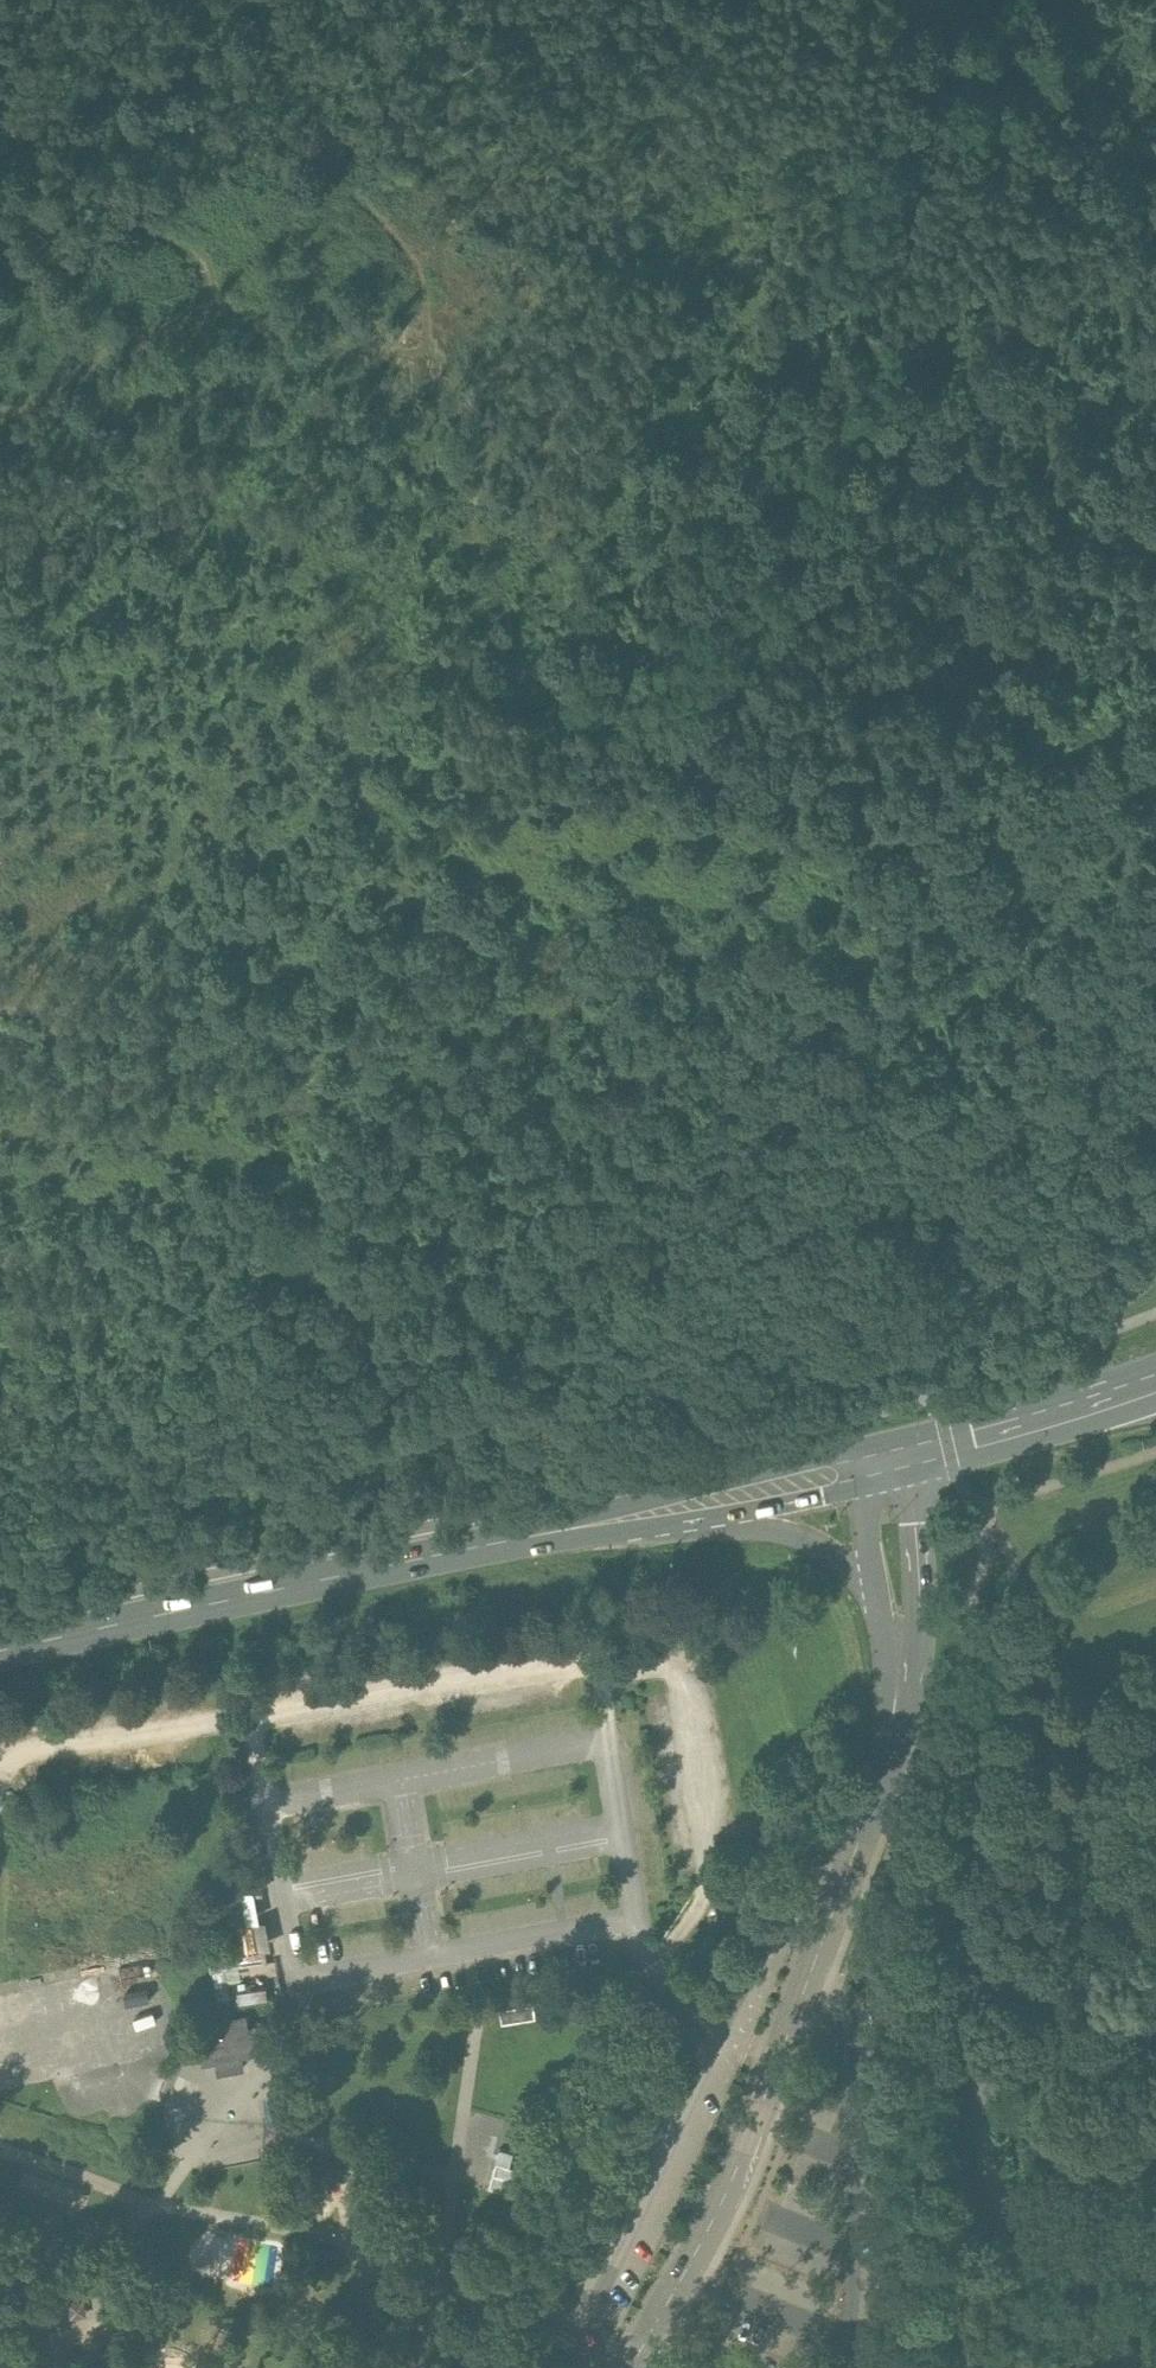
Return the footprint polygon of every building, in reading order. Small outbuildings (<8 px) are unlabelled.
[(228,1918),(258,1913),(254,1887),(224,1891),(228,1918)] [(224,1966),(267,1959),(266,1948),(210,1957),(216,1997),(229,1995),(224,1966)] [(238,1987),(240,2000),(268,1996),(266,1983),(238,1987)] [(533,1998),(497,2004),(499,2017),(535,2012),(533,1998)] [(219,2018),(210,2020),(212,2030),(222,2028),(224,2037),(200,2043),(203,2056),(214,2054),(217,2066),(244,2059),(241,2047),(253,2044),(245,2009),(219,2015),(219,2018)] [(490,2181),(488,2188),(517,2196),(524,2167),(496,2160),(494,2166),(490,2181)]
